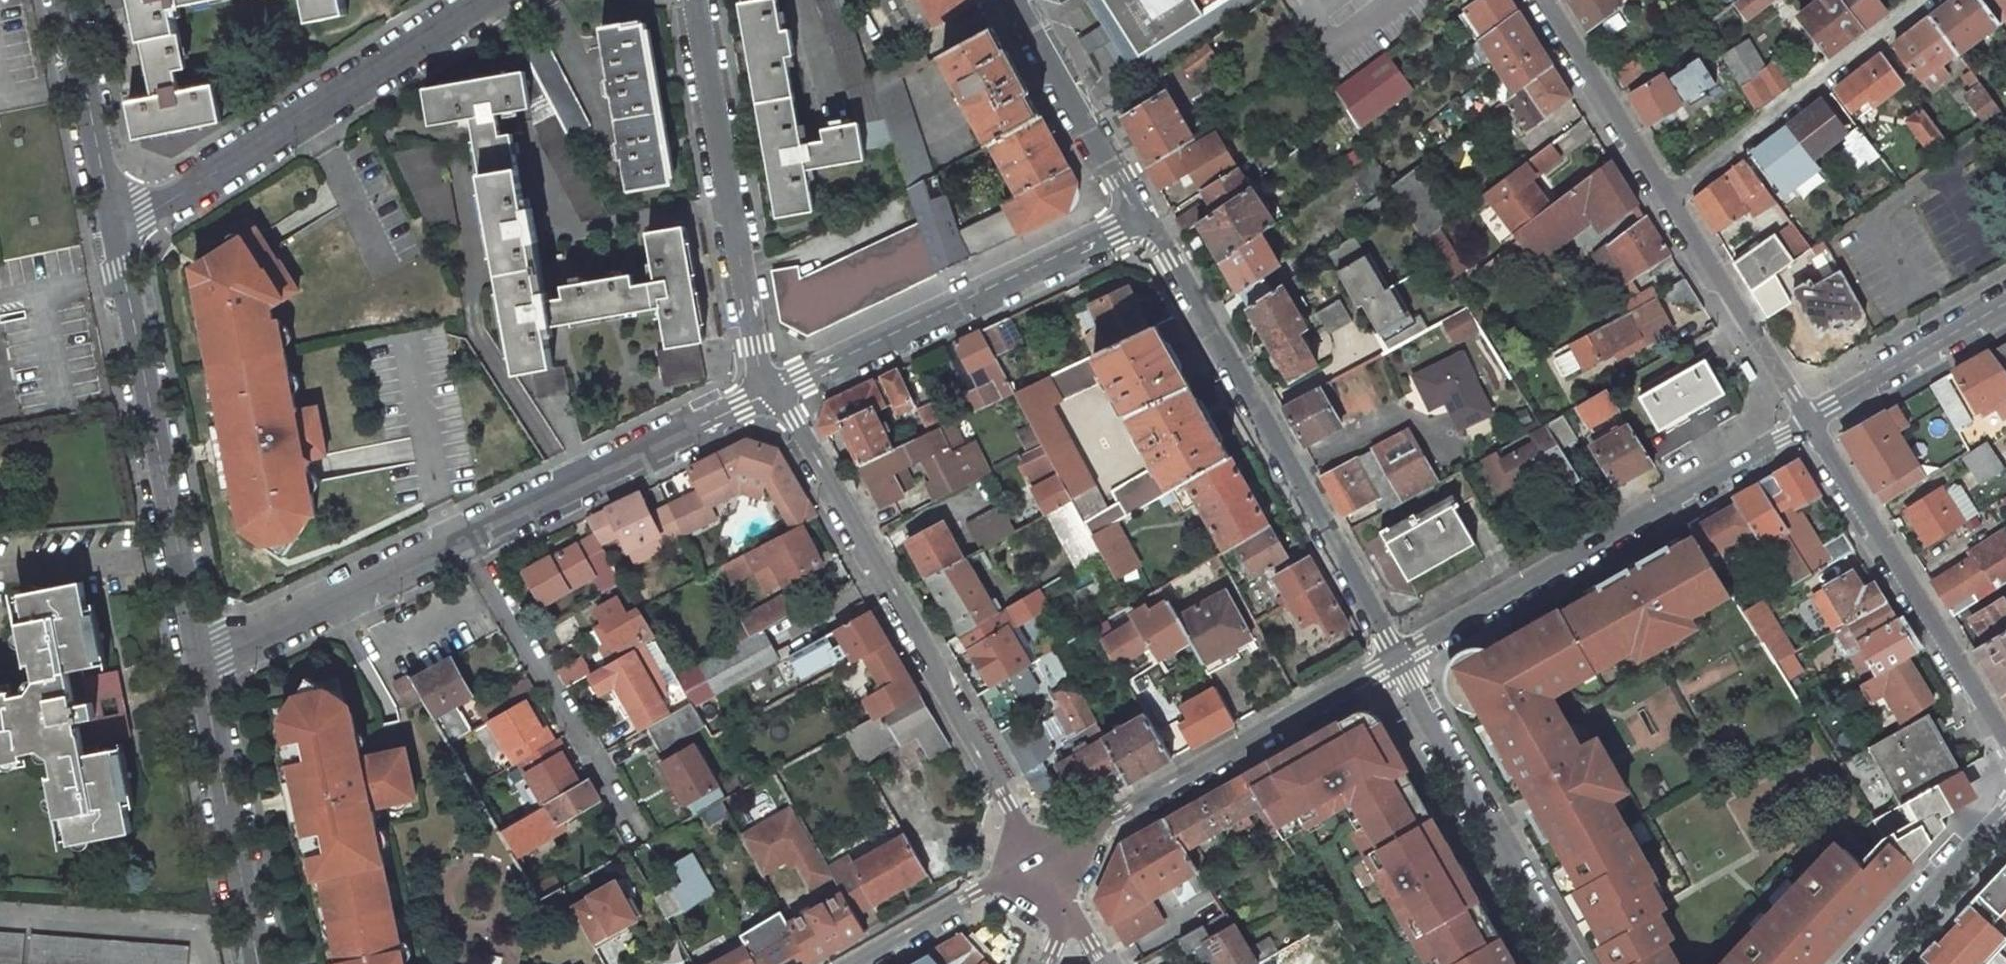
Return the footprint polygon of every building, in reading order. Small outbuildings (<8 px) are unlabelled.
[(143,40),(179,33),(174,8),(211,0),(135,0),(143,40)] [(311,22),(348,14),(345,0),(307,0),(311,22)] [(758,103),(795,96),(788,56),(795,54),(791,29),(783,30),(778,0),(758,0),(740,3),(758,103)] [(858,123),(859,122),(864,148),(893,142),(876,92),(871,75),(850,13),(846,0),(816,0),(858,123)] [(903,0),(879,0),(895,30),(914,19),(903,0)] [(965,0),(922,0),(935,24),(952,14),(949,9),(965,0)] [(1086,1),(1102,26),(1111,40),(1126,65),(1229,0),(1089,0),(1086,1)] [(1479,40),(1480,39),(1518,12),(1511,0),(1481,0),(1461,14),(1479,40)] [(1619,0),(1569,0),(1587,30),(1622,5),(1619,0)] [(1735,2),(1747,18),(1770,0),(1738,0),(1735,2)] [(1829,56),(1864,29),(1842,0),(1820,0),(1799,16),(1829,56)] [(1864,29),(1887,12),(1877,0),(1842,0),(1864,29)] [(1998,23),(1980,0),(1950,0),(1930,16),(1957,52),(1959,54),(1998,23)] [(1998,23),(2005,17),(2005,0),(1980,0),(1998,23)] [(1490,55),(1514,93),(1552,65),(1518,12),(1480,39),(1490,55)] [(1440,21),(1436,16),(1336,90),(1343,102),(1348,111),(1359,128),(1435,72),(1415,45),(1439,27),(1440,21)] [(1922,79),(1957,52),(1930,16),(1894,43),(1922,79)] [(625,23),(601,27),(629,193),(673,184),(659,103),(646,22),(626,26),(625,23)] [(1102,26),(1080,39),(1089,53),(1111,40),(1102,26)] [(942,55),(990,144),(991,143),(1041,116),(992,27),(942,55)] [(541,32),(520,45),(533,70),(556,113),(569,139),(591,127),(541,32)] [(186,68),(179,33),(143,40),(155,97),(129,102),(136,139),(222,121),(214,85),(180,92),(175,70),(186,68)] [(1479,61),(1490,55),(1480,39),(1479,40),(1470,47),(1479,61)] [(1747,41),(1723,56),(1757,111),(1802,77),(1783,51),(1770,61),(1772,64),(1764,70),(1747,41)] [(1218,57),(1207,43),(1180,63),(1191,77),(1218,57)] [(921,47),(871,75),(876,92),(902,77),(929,62),(921,47)] [(1967,53),(1961,58),(1974,75),(1980,70),(1967,53)] [(1887,121),(1915,100),(1881,54),(1836,88),(1851,107),(1867,95),(1887,121)] [(1615,73),(1623,87),(1647,69),(1637,56),(1615,73)] [(1623,87),(1629,96),(1647,125),(1682,103),(1681,102),(1686,99),(1690,105),(1707,94),(1704,89),(1715,82),(1698,56),(1685,65),(1686,66),(1672,75),(1660,60),(1647,69),(1623,87)] [(1545,115),(1571,96),(1552,65),(1514,93),(1507,99),(1527,129),(1541,119),(1545,115)] [(533,70),(523,71),(531,108),(534,125),(556,113),(533,70)] [(523,71),(424,89),(431,125),(472,118),(517,374),(533,371),(553,367),(546,327),(603,317),(661,307),(668,347),(699,342),(704,341),(690,259),(684,226),(647,232),(656,281),(547,299),(535,242),(542,241),(535,207),(528,209),(512,133),(502,135),(497,114),(531,108),(523,71)] [(934,175),(902,77),(876,92),(893,142),(909,189),(934,175)] [(1194,139),(1159,78),(1118,108),(1151,165),(1178,148),(1194,139)] [(1966,96),(1988,125),(2004,114),(1981,84),(1966,96)] [(1192,101),(1198,112),(1211,105),(1205,94),(1192,101)] [(803,144),(795,96),(758,103),(779,217),(815,210),(808,169),(866,159),(864,148),(859,122),(858,123),(823,129),(825,140),(803,144)] [(1840,125),(1821,100),(1787,126),(1812,158),(1838,138),(1833,131),(1840,125)] [(1331,111),(1337,120),(1348,111),(1343,102),(1331,111)] [(1929,150),(1944,138),(1923,109),(1908,121),(1929,150)] [(1353,142),(1364,136),(1359,128),(1348,111),(1337,120),(1353,142)] [(556,113),(534,125),(541,138),(539,139),(581,220),(609,215),(569,139),(556,113)] [(1019,195),(1069,168),(1041,116),(991,143),(1019,195)] [(1194,139),(1178,148),(1190,169),(1203,191),(1238,169),(1216,132),(1211,125),(1194,139)] [(1804,178),(1819,168),(1812,158),(1787,126),(1753,152),(1768,170),(1787,156),(1804,178)] [(1877,157),(1879,155),(1858,128),(1846,137),(1848,140),(1845,142),(1848,146),(1839,153),(1855,174),(1877,157)] [(1553,141),(1529,159),(1542,175),(1566,157),(1553,141)] [(437,144),(391,153),(429,231),(457,226),(449,181),(444,182),(437,144)] [(1159,188),(1190,169),(1178,148),(1151,165),(1147,167),(1159,188)] [(1251,152),(1246,156),(1250,162),(1255,159),(1251,152)] [(1366,194),(1390,178),(1375,155),(1352,171),(1366,194)] [(1526,161),(1484,192),(1515,233),(1547,209),(1552,204),(1536,180),(1535,180),(1537,178),(1542,175),(1529,159),(1526,161)] [(1746,196),(1763,185),(1744,159),(1693,198),(1715,233),(1749,212),(1746,207),(1751,204),(1746,196)] [(1611,160),(1592,175),(1552,204),(1547,209),(1515,233),(1522,242),(1527,238),(1534,245),(1557,228),(1565,238),(1593,217),(1603,230),(1619,218),(1638,203),(1611,160)] [(1455,214),(1423,161),(1393,183),(1404,202),(1425,236),(1434,230),(1455,214)] [(1007,207),(1021,234),(1068,212),(1077,183),(1069,168),(1019,195),(1004,203),(1007,207)] [(1238,169),(1203,191),(1212,206),(1215,212),(1251,187),(1249,185),(1238,169)] [(956,230),(937,173),(934,175),(909,189),(919,221),(937,274),(970,258),(971,258),(957,232),(956,230)] [(1198,223),(1220,260),(1259,233),(1275,223),(1251,187),(1215,212),(1208,217),(1198,223)] [(1781,188),(1771,195),(1780,208),(1790,201),(1781,188)] [(1199,203),(1176,219),(1184,233),(1198,223),(1208,217),(1199,203)] [(1007,207),(957,232),(971,258),(1021,234),(1007,207)] [(1630,279),(1670,254),(1646,216),(1620,236),(1608,244),(1622,267),(1630,279)] [(799,266),(772,270),(781,321),(808,335),(937,274),(919,221),(801,279),(799,266)] [(1792,223),(1775,235),(1789,255),(1793,261),(1797,258),(1809,250),(1811,249),(1792,223)] [(193,279),(209,357),(210,361),(284,347),(283,343),(277,315),(270,316),(268,303),(296,285),(278,258),(276,259),(253,226),(203,258),(200,259),(197,262),(196,263),(194,265),(193,268),(192,272),(192,275),(192,277),(193,279)] [(1535,260),(1565,238),(1557,228),(1534,245),(1527,238),(1522,242),(1535,260)] [(1434,230),(1425,236),(1452,280),(1461,273),(1434,230)] [(1281,266),(1259,233),(1220,260),(1239,293),(1264,277),(1281,266)] [(1386,281),(1357,234),(1327,255),(1352,295),(1357,292),(1364,303),(1390,287),(1386,281)] [(1775,235),(1734,263),(1751,290),(1793,261),(1789,255),(1775,235)] [(1821,261),(1831,255),(1823,240),(1811,249),(1821,261)] [(1595,254),(1616,287),(1630,279),(1622,267),(1608,244),(1601,250),(1596,254),(1595,254)] [(1814,258),(1809,250),(1797,258),(1802,266),(1814,258)] [(1311,280),(1305,270),(1273,291),(1248,308),(1290,381),(1317,365),(1316,364),(1297,332),(1306,327),(1302,321),(1311,315),(1296,290),(1311,280)] [(1846,324),(1864,314),(1841,271),(1814,286),(1810,280),(1813,279),(1808,271),(1801,275),(1805,283),(1793,290),(1817,332),(1843,317),(1846,324)] [(1273,291),(1264,277),(1239,293),(1248,308),(1273,291)] [(1758,286),(1772,308),(1786,299),(1772,277),(1758,286)] [(1668,290),(1668,298),(1703,308),(1685,279),(1668,290)] [(1427,330),(1398,282),(1394,284),(1390,287),(1364,303),(1363,303),(1363,304),(1378,329),(1391,349),(1427,330)] [(1623,302),(1628,312),(1629,311),(1657,296),(1658,296),(1652,286),(1623,302)] [(1125,288),(1092,304),(1111,346),(1147,329),(1134,300),(1131,302),(1125,288)] [(1352,295),(1358,306),(1363,304),(1363,303),(1364,303),(1357,292),(1352,295)] [(1614,351),(1642,336),(1646,344),(1675,329),(1657,296),(1629,311),(1628,312),(1587,334),(1569,343),(1583,367),(1600,359),(1614,351)] [(1344,323),(1333,304),(1316,313),(1329,335),(1346,326),(1344,323)] [(1022,343),(1008,317),(981,330),(995,357),(1022,343)] [(1103,350),(1094,354),(1108,379),(1128,414),(1189,386),(1162,338),(1155,325),(1151,327),(1147,329),(1111,346),(1103,350)] [(1378,329),(1374,331),(1386,351),(1391,349),(1378,329)] [(971,371),(996,359),(995,357),(981,330),(956,342),(970,371),(971,371)] [(1619,359),(1646,344),(1642,336),(1614,351),(1619,359)] [(668,347),(657,349),(664,387),(705,380),(699,342),(668,347)] [(1991,351),(2005,371),(2005,343),(1991,351)] [(311,470),(320,458),(329,457),(320,412),(301,415),(297,412),(284,347),(210,361),(221,405),(226,426),(235,462),(240,484),(249,521),(256,520),(258,528),(274,540),(304,534),(312,519),(311,514),(319,512),(311,470)] [(2005,393),(2005,371),(1991,351),(1954,372),(1975,410),(2005,393)] [(1461,352),(1414,375),(1430,406),(1445,398),(1459,426),(1491,411),(1461,352)] [(1047,376),(1040,380),(1053,405),(1108,379),(1094,354),(1047,376)] [(974,403),(977,410),(1014,392),(996,359),(971,371),(975,378),(987,372),(992,381),(978,388),(983,399),(974,403)] [(1640,396),(1659,430),(1725,393),(1706,359),(1640,396)] [(553,367),(533,371),(538,398),(569,392),(564,366),(553,367)] [(896,402),(897,404),(912,397),(899,369),(883,376),(897,402),(896,402)] [(897,402),(883,376),(874,380),(873,381),(886,407),(887,407),(896,402),(897,402)] [(1971,420),(1946,377),(1931,385),(1956,428),(1971,420)] [(1030,385),(1014,392),(1043,444),(1047,452),(1072,441),(1053,405),(1040,380),(1030,385)] [(827,437),(844,428),(845,428),(841,421),(872,408),(874,413),(875,412),(886,407),(873,381),(828,402),(820,426),(827,437)] [(1189,386),(1128,414),(1157,464),(1168,485),(1171,490),(1187,481),(1229,456),(1189,386)] [(1342,425),(1319,387),(1282,407),(1303,445),(1342,425)] [(1591,426),(1619,408),(1608,389),(1577,405),(1591,426)] [(935,402),(918,409),(929,433),(937,429),(944,426),(935,402)] [(1908,425),(1896,405),(1842,436),(1884,504),(1926,478),(1897,432),(1908,425)] [(862,465),(893,450),(885,433),(891,430),(887,421),(881,424),(875,412),(874,413),(872,408),(841,421),(845,428),(844,428),(862,465)] [(1562,414),(1542,425),(1541,425),(1529,432),(1535,443),(1501,461),(1495,450),(1482,457),(1488,468),(1500,491),(1513,484),(1547,465),(1553,475),(1561,491),(1582,480),(1565,449),(1580,441),(1562,414)] [(1616,484),(1654,462),(1630,425),(1593,448),(1616,484)] [(1377,496),(1384,510),(1440,480),(1410,428),(1357,457),(1377,496)] [(947,448),(937,429),(929,433),(893,450),(862,465),(882,505),(903,494),(899,488),(911,481),(905,469),(924,459),(947,448)] [(732,486),(728,476),(741,470),(770,476),(787,468),(776,449),(748,441),(690,469),(694,476),(697,483),(700,490),(668,506),(681,534),(715,518),(708,506),(729,496),(732,486)] [(1047,452),(1073,499),(1084,521),(1108,507),(1072,441),(1047,452)] [(1982,482),(2004,467),(2003,465),(1991,448),(1986,441),(1970,451),(1964,455),(1982,482)] [(1991,448),(2003,465),(2005,462),(2005,449),(2000,442),(1991,448)] [(1031,488),(1046,514),(1047,513),(1073,499),(1047,452),(1043,444),(1020,456),(1034,487),(1031,488)] [(928,484),(935,499),(983,475),(976,459),(967,464),(962,453),(952,459),(947,448),(924,459),(936,480),(928,484)] [(1190,487),(1226,550),(1235,544),(1269,525),(1229,456),(1187,481),(1190,487)] [(1377,496),(1357,457),(1321,476),(1342,514),(1377,496)] [(1732,497),(1738,507),(1765,549),(1789,587),(1854,550),(1843,532),(1822,545),(1797,506),(1819,493),(1799,460),(1777,472),(1732,497)] [(1110,491),(1117,502),(1119,501),(1127,515),(1171,490),(1168,485),(1157,464),(1142,473),(1110,491)] [(816,517),(787,468),(770,476),(765,479),(794,528),(801,524),(816,517)] [(1372,517),(1381,531),(1389,526),(1390,528),(1414,514),(1420,523),(1458,501),(1460,505),(1475,496),(1472,491),(1459,469),(1440,480),(1384,510),(1372,517)] [(1175,496),(1190,487),(1187,481),(1171,490),(1175,496)] [(1906,511),(1928,545),(1964,522),(1979,512),(1961,484),(1954,483),(1943,489),(1942,488),(1906,511)] [(1482,485),(1472,491),(1475,496),(1480,505),(1490,499),(1482,485)] [(622,534),(630,550),(661,535),(665,543),(681,534),(668,506),(649,515),(639,493),(586,519),(595,534),(600,544),(622,534)] [(1047,513),(1076,567),(1101,553),(1092,536),(1084,521),(1073,499),(1047,513)] [(1108,507),(1084,521),(1092,536),(1108,526),(1127,515),(1119,501),(1117,502),(1108,507)] [(1381,531),(1409,580),(1475,543),(1455,507),(1460,505),(1458,501),(1420,523),(1414,514),(1390,528),(1389,526),(1381,531)] [(1018,513),(1025,525),(1036,519),(1027,502),(1021,505),(1024,511),(1018,513)] [(966,524),(980,550),(1015,530),(1001,505),(966,524)] [(1754,555),(1765,549),(1738,507),(1693,533),(1694,534),(1719,575),(1731,568),(1727,561),(1750,548),(1754,555)] [(1998,529),(1989,515),(1964,533),(1973,547),(1998,529)] [(822,564),(801,524),(794,528),(763,544),(750,551),(747,552),(758,574),(774,565),(784,584),(822,564)] [(908,541),(929,577),(962,559),(941,525),(908,541)] [(1255,577),(1287,557),(1269,525),(1235,544),(1251,571),(1244,576),(1247,581),(1255,577)] [(1129,566),(1108,526),(1092,536),(1101,553),(1113,575),(1129,566)] [(1927,565),(1966,540),(1959,528),(1920,553),(1927,565)] [(618,575),(605,552),(600,544),(595,534),(577,544),(594,575),(600,585),(605,582),(618,575)] [(1534,622),(1497,643),(1499,645),(1484,652),(1483,650),(1478,649),(1475,649),(1474,649),(1469,651),(1466,653),(1464,654),(1461,658),(1455,663),(1449,672),(1450,683),(1451,688),(1454,694),(1457,698),(1459,700),(1461,702),(1466,705),(1469,707),(1476,708),(1482,704),(1487,713),(1484,714),(1498,738),(1504,735),(1521,765),(1516,769),(1538,806),(1553,831),(1558,841),(1564,838),(1574,856),(1628,825),(1630,824),(1615,798),(1621,794),(1605,768),(1611,765),(1614,763),(1599,737),(1583,746),(1553,695),(1586,677),(1581,669),(1593,662),(1606,655),(1610,663),(1636,648),(1651,640),(1656,649),(1684,635),(1678,626),(1693,617),(1732,595),(1719,575),(1694,534),(1669,548),(1668,547),(1602,584),(1603,586),(1536,624),(1534,622)] [(577,544),(522,575),(539,606),(594,575),(577,544)] [(1973,557),(1933,582),(1948,607),(1986,583),(1990,580),(2005,569),(1989,547),(1974,559),(1973,557)] [(1275,576),(1289,602),(1324,582),(1310,557),(1275,576)] [(929,577),(962,634),(996,614),(963,558),(962,559),(929,577)] [(1885,599),(1874,582),(1863,588),(1852,571),(1826,585),(1848,620),(1885,599)] [(24,758),(23,753),(39,750),(52,759),(55,776),(50,777),(58,819),(65,818),(70,845),(132,833),(126,806),(135,804),(123,748),(100,753),(97,742),(93,718),(97,717),(94,702),(90,702),(85,678),(83,669),(107,663),(96,606),(88,608),(83,580),(22,592),(27,619),(20,621),(28,663),(33,662),(36,680),(28,692),(11,695),(11,690),(0,692),(0,763),(24,758)] [(1329,636),(1349,625),(1324,582),(1289,602),(1303,626),(1318,618),(1329,636)] [(1991,592),(1986,583),(1948,607),(1954,615),(1991,592)] [(1160,657),(1189,639),(1178,617),(1161,588),(1154,592),(1162,607),(1147,616),(1144,609),(1130,617),(1134,624),(1114,635),(1105,620),(1094,627),(1104,642),(1117,666),(1151,644),(1160,657)] [(1046,606),(1037,590),(996,614),(962,634),(961,635),(970,650),(1008,626),(1008,627),(1046,606)] [(1226,590),(1178,617),(1189,639),(1209,673),(1240,656),(1234,646),(1252,637),(1226,590)] [(784,596),(742,619),(752,635),(763,630),(793,612),(784,596)] [(617,597),(596,609),(605,624),(594,630),(604,647),(615,641),(623,655),(642,644),(655,637),(639,609),(628,615),(617,597)] [(1986,642),(2005,630),(2005,601),(2004,598),(1971,618),(1986,642)] [(1918,651),(1885,599),(1848,620),(1881,672),(1908,657),(1918,651)] [(855,603),(829,617),(835,629),(861,615),(855,603)] [(1777,632),(1759,604),(1744,613),(1761,640),(1777,632)] [(861,615),(835,629),(850,651),(843,655),(848,664),(864,656),(889,643),(869,610),(861,615)] [(1693,617),(1678,626),(1684,635),(1698,627),(1693,617)] [(970,650),(992,686),(1030,664),(1008,627),(1008,626),(970,650)] [(752,635),(699,664),(716,694),(780,660),(763,630),(752,635)] [(1986,642),(1974,649),(2003,694),(2005,692),(2005,630),(1986,642)] [(1792,652),(1779,631),(1777,632),(1761,640),(1775,662),(1792,652)] [(1641,658),(1656,649),(1651,640),(1636,648),(1641,658)] [(889,643),(864,656),(894,706),(918,693),(889,643)] [(615,688),(641,730),(647,727),(670,713),(660,696),(669,691),(642,644),(623,655),(591,673),(589,674),(602,696),(615,688)] [(1610,663),(1606,655),(1593,662),(1601,675),(1601,676),(1613,669),(1610,663)] [(1934,700),(1908,657),(1881,672),(1859,685),(1869,701),(1884,692),(1899,717),(1918,709),(1919,710),(1934,700)] [(451,658),(414,679),(413,679),(434,716),(435,715),(471,695),(451,658)] [(582,658),(559,672),(567,686),(589,674),(591,673),(582,658)] [(1601,675),(1593,662),(1581,669),(1586,677),(1589,682),(1601,676),(1601,675)] [(90,702),(94,702),(97,717),(93,718),(97,742),(130,736),(117,672),(85,678),(90,702)] [(397,682),(409,704),(421,697),(408,675),(397,682)] [(364,757),(354,710),(349,711),(346,698),(310,676),(288,712),(290,720),(285,721),(319,876),(326,874),(336,921),(395,909),(374,806),(378,800),(382,803),(419,795),(408,747),(370,755),(368,759),(364,757)] [(529,678),(477,708),(485,722),(488,721),(525,700),(537,693),(529,678)] [(1056,692),(1078,731),(1095,721),(1072,682),(1056,692)] [(1236,721),(1215,686),(1171,713),(1192,748),(1236,721)] [(894,706),(845,733),(861,760),(914,728),(930,756),(948,744),(918,693),(894,706)] [(536,719),(525,700),(488,721),(512,764),(518,761),(553,741),(540,717),(536,719)] [(670,713),(647,727),(659,750),(704,724),(694,706),(691,702),(670,713)] [(477,708),(442,728),(441,728),(449,743),(450,742),(485,722),(477,708)] [(1273,823),(1283,839),(1344,805),(1357,827),(1348,833),(1360,855),(1429,816),(1425,809),(1427,808),(1407,772),(1409,771),(1380,721),(1378,717),(1374,714),(1373,713),(1370,712),(1367,711),(1364,711),(1360,711),(1355,712),(1354,713),(1244,773),(1263,806),(1273,823)] [(1959,770),(1927,713),(1869,747),(1901,804),(1959,770)] [(1128,783),(1172,758),(1146,714),(1123,727),(1121,724),(1119,723),(1115,725),(1115,728),(1117,731),(1104,738),(1120,769),(1128,783)] [(1074,796),(1120,769),(1104,738),(1093,744),(1086,731),(1067,743),(1074,755),(1057,765),(1074,796)] [(542,805),(579,784),(568,764),(571,762),(558,739),(556,740),(553,741),(518,761),(542,805)] [(694,746),(664,762),(694,815),(721,801),(724,799),(694,746)] [(1630,789),(1620,774),(1616,776),(1611,765),(1605,768),(1621,794),(1630,789)] [(1884,835),(1863,858),(1848,845),(1841,853),(1834,847),(1802,882),(1800,880),(1757,924),(1760,926),(1724,963),(1816,963),(1947,824),(1944,818),(1967,798),(1960,787),(1967,784),(1959,770),(1901,804),(1874,818),(1884,835)] [(1263,806),(1244,773),(1165,819),(1186,851),(1235,822),(1247,815),(1256,810),(1263,806)] [(542,805),(527,813),(500,828),(515,854),(564,827),(561,821),(598,800),(587,780),(579,784),(542,805)] [(1273,823),(1263,806),(1256,810),(1266,827),(1273,823)] [(1533,809),(1540,821),(1547,834),(1553,831),(1538,806),(1533,809)] [(799,863),(812,886),(832,875),(828,867),(793,807),(741,836),(742,839),(761,874),(764,873),(787,859),(795,855),(799,863)] [(1251,822),(1247,815),(1235,822),(1239,829),(1251,822)] [(1423,963),(1429,963),(1434,961),(1436,963),(1452,963),(1500,936),(1489,916),(1487,917),(1480,905),(1482,904),(1468,880),(1466,881),(1458,868),(1461,867),(1454,855),(1452,856),(1445,845),(1447,844),(1434,820),(1432,821),(1429,816),(1360,855),(1423,963)] [(1186,851),(1165,819),(1122,843),(1097,898),(1110,921),(1198,870),(1186,851)] [(1671,940),(1678,936),(1663,910),(1669,906),(1654,880),(1657,878),(1658,874),(1628,825),(1574,856),(1566,860),(1574,873),(1579,876),(1582,874),(1587,882),(1583,884),(1598,909),(1593,912),(1613,947),(1610,949),(1610,955),(1615,963),(1685,963),(1671,940)] [(875,903),(927,873),(905,834),(894,841),(856,863),(851,855),(828,867),(832,875),(833,876),(843,893),(849,903),(855,914),(875,903)] [(1841,853),(1848,845),(1842,839),(1834,847),(1841,853)] [(653,893),(664,917),(710,896),(690,853),(667,863),(676,883),(653,893)] [(787,859),(791,867),(799,863),(795,855),(787,859)] [(1969,904),(1991,925),(1992,925),(2001,915),(2005,919),(2005,864),(1969,904)] [(631,897),(621,879),(616,882),(626,900),(631,897)] [(636,918),(641,915),(631,897),(626,900),(616,882),(590,896),(591,898),(572,908),(595,950),(621,935),(618,930),(622,927),(627,925),(637,919),(636,918)] [(1226,914),(1212,892),(1196,901),(1203,912),(1210,923),(1226,914)] [(843,893),(788,924),(789,925),(811,962),(866,933),(855,914),(849,903),(843,893)] [(1203,912),(1196,901),(1188,906),(1196,917),(1203,912)] [(1961,927),(1943,947),(1935,940),(1919,957),(1927,963),(1986,963),(2005,943),(2005,938),(1992,925),(1991,925),(1969,904),(1954,920),(1961,927)] [(395,909),(336,921),(344,962),(338,963),(407,963),(395,909)] [(789,925),(788,924),(782,912),(740,935),(746,945),(745,945),(755,963),(808,963),(811,962),(789,925)] [(1159,950),(1144,924),(1120,937),(1135,962),(1159,950)] [(621,935),(629,930),(627,925),(622,927),(618,930),(621,935)] [(1235,927),(1205,943),(1218,963),(1258,963),(1235,927)] [(1200,949),(1192,932),(1172,943),(1181,959),(1200,949)] [(0,934),(0,963),(22,963),(24,935),(0,934)] [(959,935),(930,952),(940,963),(986,963),(959,935)] [(32,936),(30,963),(187,963),(188,948),(32,936)] [(1452,963),(1516,963),(1500,936),(1452,963)] [(745,945),(712,963),(755,963),(745,945)] [(930,952),(909,963),(940,963),(930,952)]
